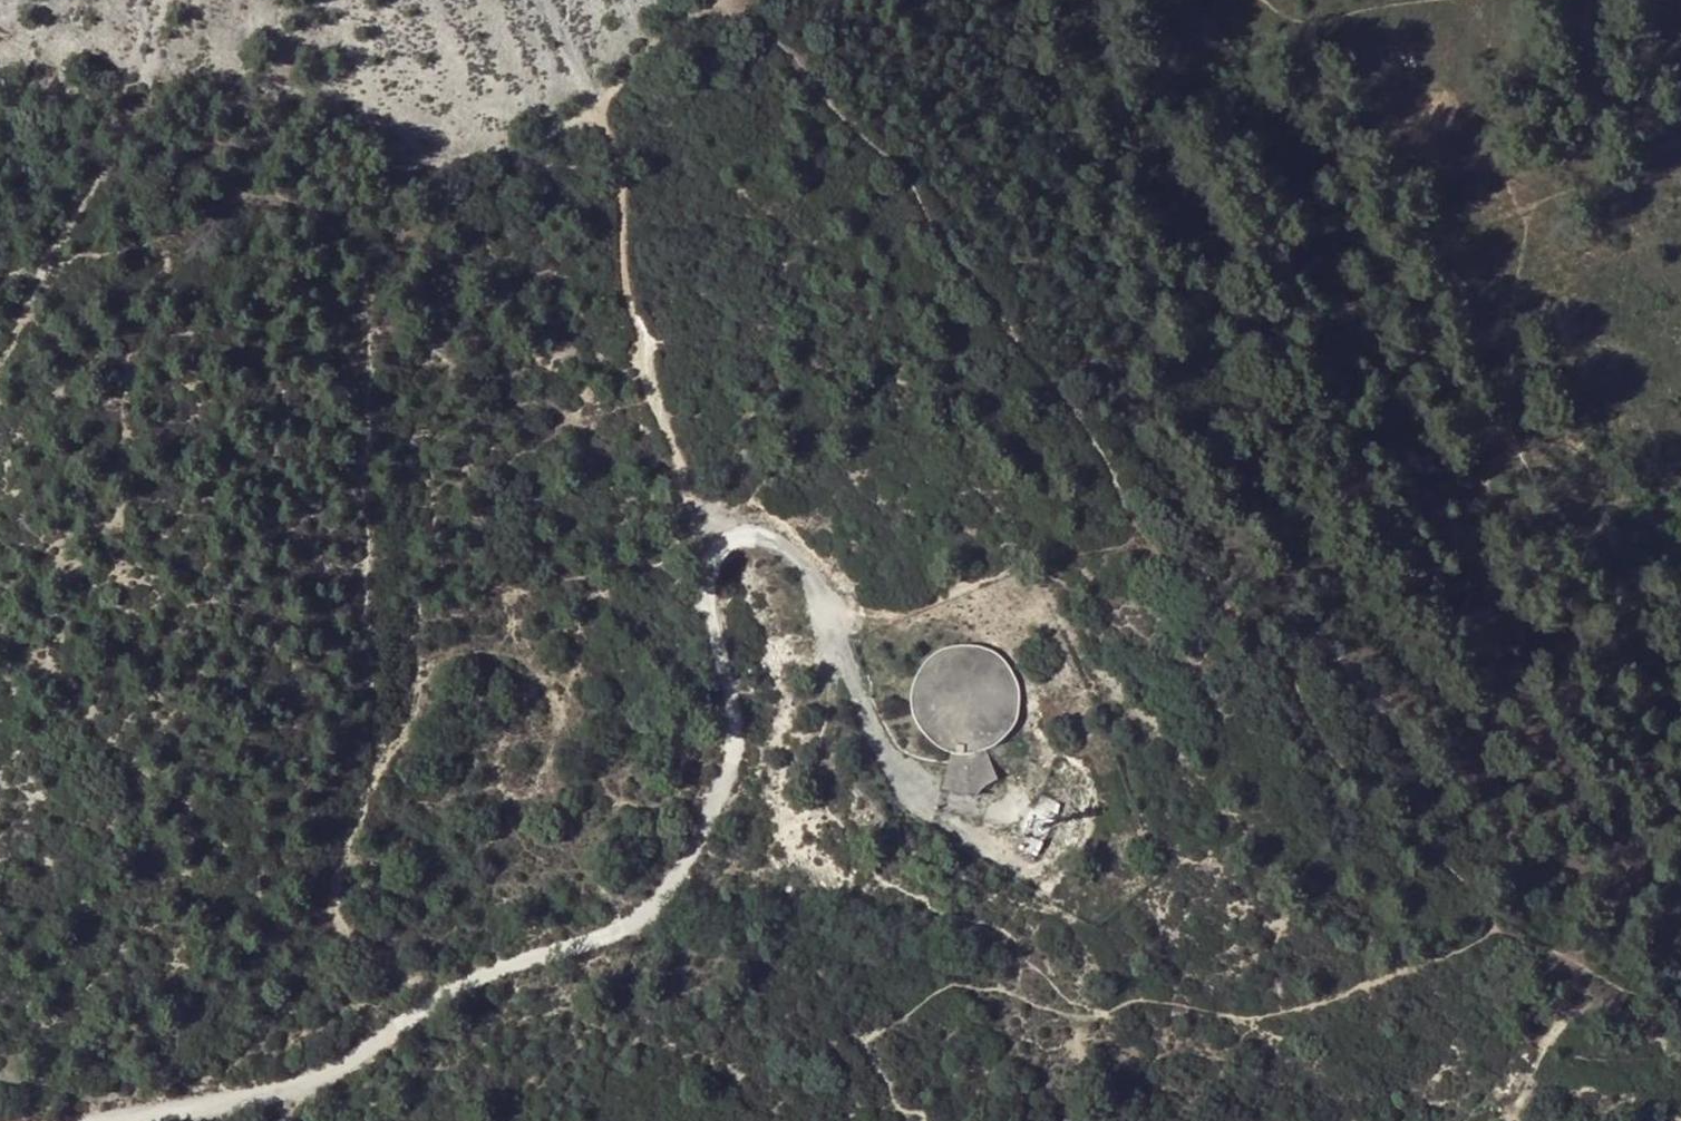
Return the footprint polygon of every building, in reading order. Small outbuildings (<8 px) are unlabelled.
[(947,753),(949,753),(957,754),(966,755),(975,754),(983,753),(990,750),(996,746),(1002,742),(1007,737),(1011,731),(1015,725),(1018,718),(1020,711),(1021,704),(1020,697),(1020,689),(1018,683),(1015,676),(1011,670),(1007,664),(1002,659),(996,654),(990,651),(983,648),(976,646),(969,645),(962,645),(955,646),(947,648),(941,651),(935,654),(929,659),(924,664),(919,669),(916,676),(913,682),(911,689),(910,696),(910,703),(911,711),(913,718),(916,725),(919,731),(923,736),(928,742),(934,746),(940,750),(947,753)] [(949,753),(945,775),(950,776),(966,780),(964,794),(975,796),(979,788),(994,779),(983,753),(975,754),(966,755),(957,754),(949,753)] [(964,794),(966,780),(950,776),(946,790),(964,794)]
